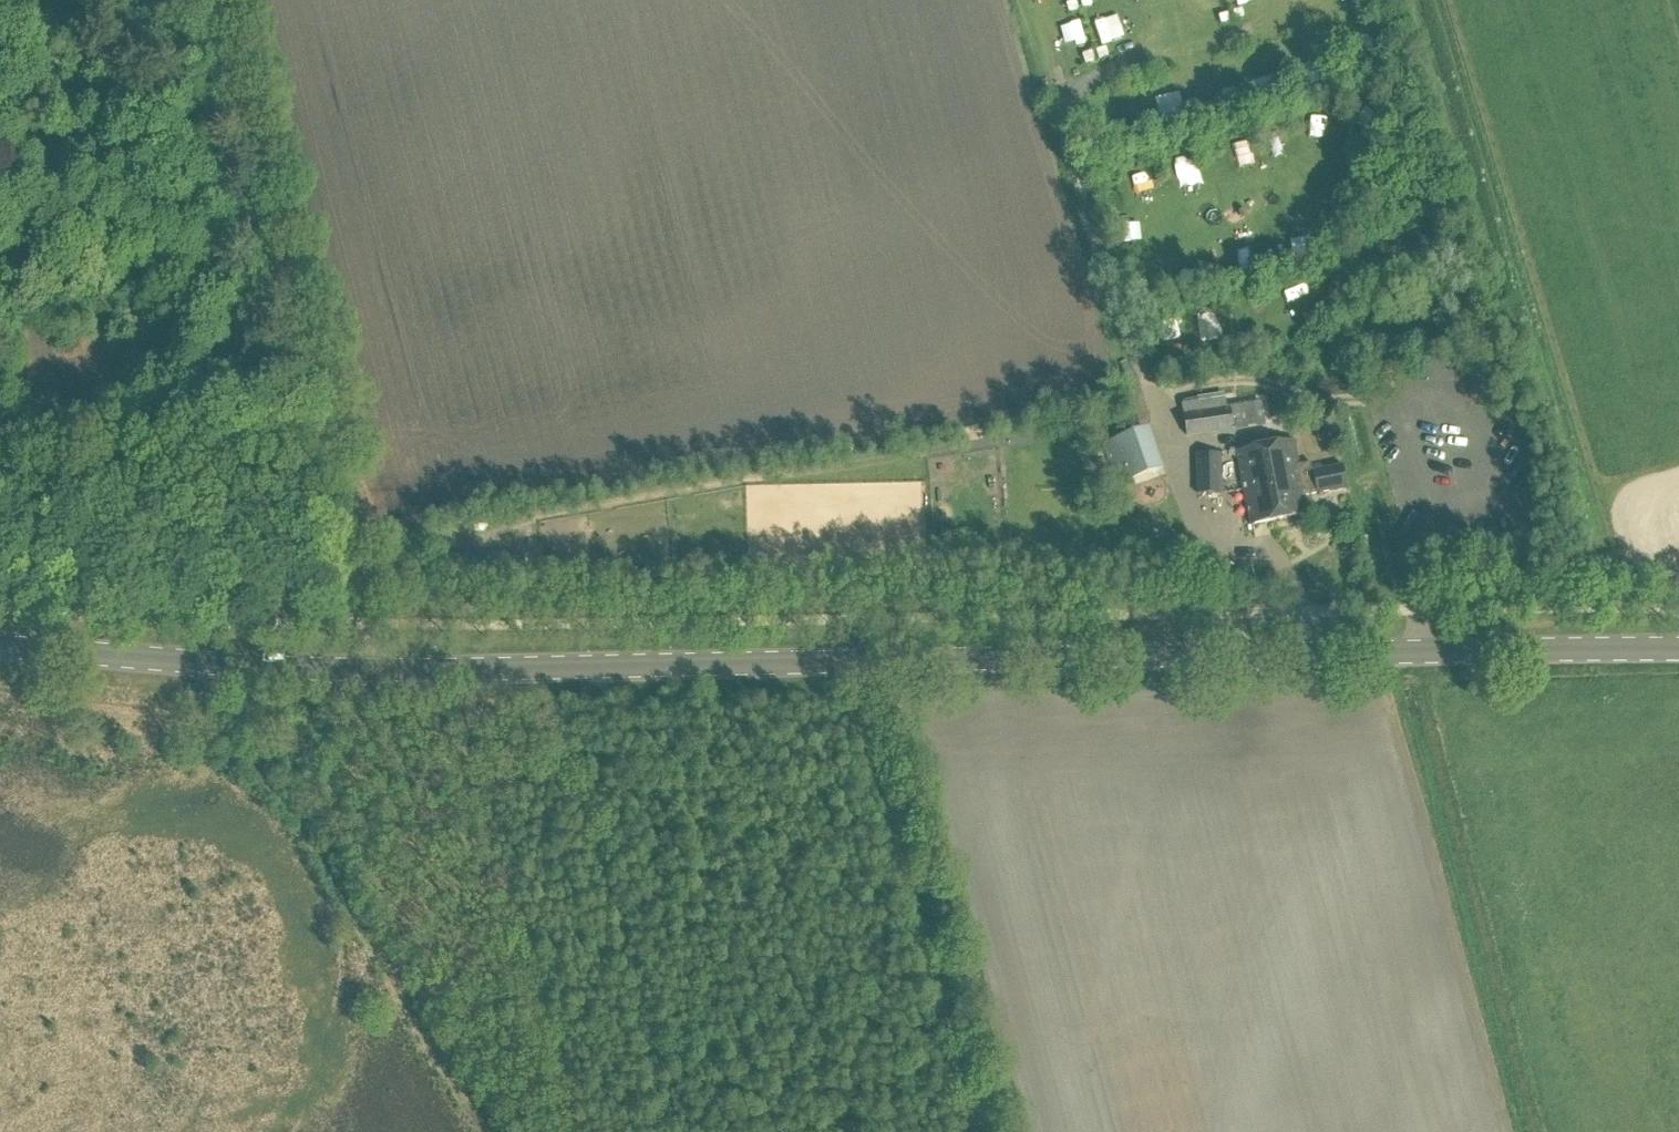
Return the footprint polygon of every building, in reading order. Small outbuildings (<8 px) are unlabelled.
[(1183,415),(1186,437),(1264,425),(1261,403),(1227,408),(1225,395),(1197,399),(1199,412),(1183,415)] [(1157,449),(1167,445),(1161,426),(1150,429),(1157,449)] [(1122,489),(1159,475),(1143,434),(1106,448),(1122,489)] [(1306,497),(1344,490),(1340,472),(1314,477),(1312,465),(1300,467),(1295,441),(1241,451),(1255,526),(1303,517),(1301,506),(1308,505),(1306,497)] [(1195,455),(1196,494),(1223,494),(1222,454),(1195,455)]
